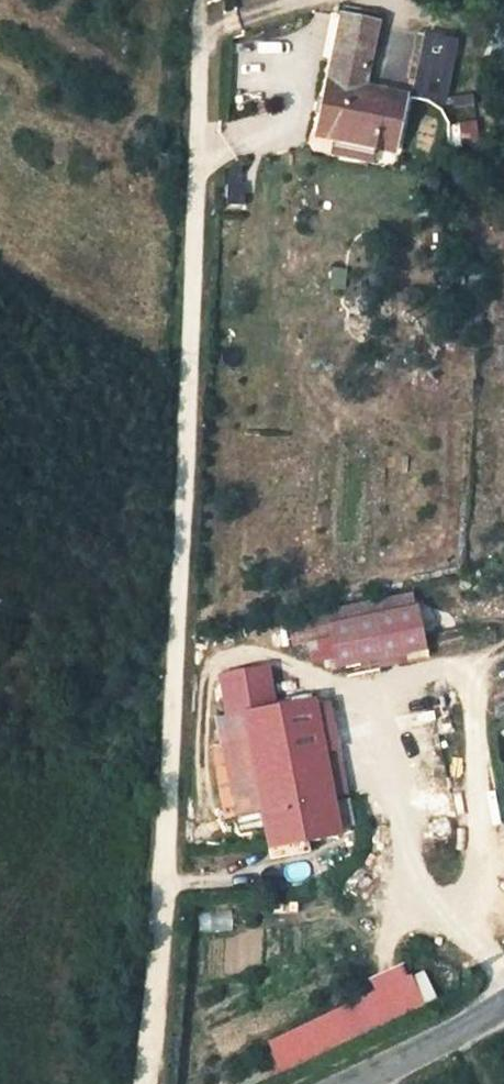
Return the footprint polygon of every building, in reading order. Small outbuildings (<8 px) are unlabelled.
[(378,9),(345,3),(343,16),(375,22),(378,9)] [(375,22),(343,16),(319,138),(394,153),(405,94),(365,87),(375,22)] [(459,41),(428,35),(416,94),(447,100),(459,41)] [(475,117),(473,98),(446,101),(448,120),(475,117)] [(227,170),(227,203),(244,203),(244,170),(227,170)] [(420,606),(327,625),(336,667),(429,648),(420,606)] [(264,667),(221,677),(228,714),(272,706),(264,667)] [(225,768),(250,763),(260,810),(267,849),(271,848),(310,841),(340,835),(338,825),(334,804),(314,698),(272,706),(228,714),(213,717),(225,768)] [(344,789),(341,750),(330,751),(334,790),(344,789)] [(250,763),(225,768),(234,815),(260,810),(250,763)] [(344,802),(334,804),(338,825),(347,823),(344,802)] [(310,841),(271,848),(273,857),(311,851),(310,841)] [(231,908),(199,911),(200,932),(232,930),(231,908)] [(256,1048),(271,1079),(425,1007),(411,976),(256,1048)]
